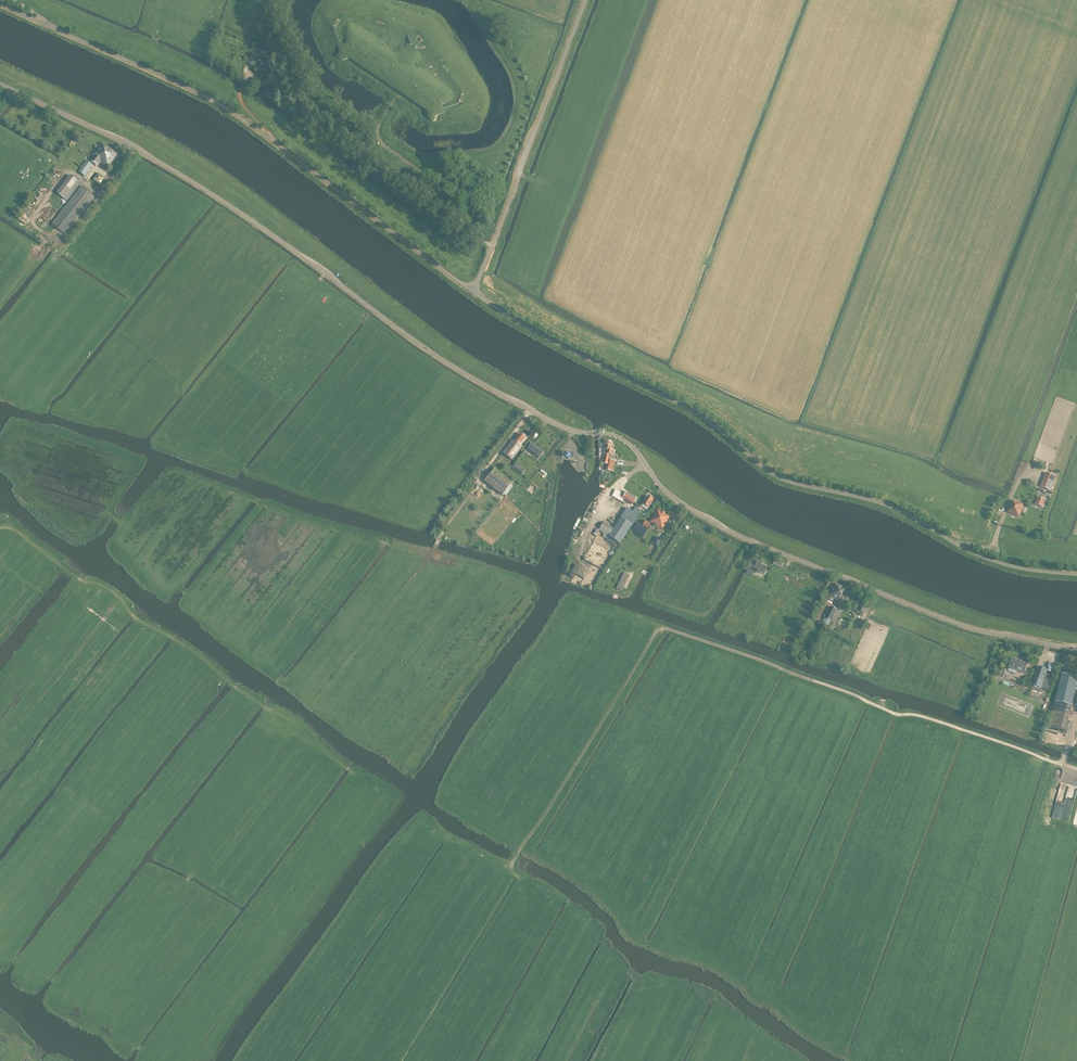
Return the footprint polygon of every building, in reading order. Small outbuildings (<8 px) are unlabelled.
[(337,17),(332,24),(334,26),(335,26),(336,27),(337,28),(342,20),(341,20),(340,20),(340,19),(339,19),(337,17)] [(386,20),(378,17),(377,19),(377,21),(376,22),(376,23),(384,26),(384,25),(385,24),(385,22),(386,20)] [(421,45),(426,45),(428,42),(429,40),(430,38),(429,36),(429,35),(428,33),(426,31),(424,29),(423,29),(421,28),(420,28),(418,28),(417,28),(416,29),(414,29),(413,31),(412,32),(411,33),(410,35),(411,38),(414,40),(418,42),(417,43),(421,45)] [(265,43),(264,48),(271,50),(272,46),(268,45),(269,42),(266,41),(265,43)] [(260,57),(256,55),(253,61),(263,67),(262,69),(266,71),(270,65),(266,63),(267,61),(260,57)] [(452,69),(446,62),(446,63),(445,63),(443,65),(442,66),(447,72),(448,72),(448,71),(450,70),(452,69)] [(463,102),(466,94),(464,93),(463,93),(462,93),(461,92),(458,100),(459,100),(459,101),(462,102),(463,102)] [(101,162),(103,164),(108,167),(117,154),(103,144),(91,161),(98,166),(101,162)] [(87,171),(92,164),(90,162),(87,160),(79,172),(82,174),(84,175),(87,171)] [(99,183),(104,177),(99,173),(94,179),(99,183)] [(67,201),(81,183),(70,175),(57,192),(67,201)] [(65,234),(94,196),(82,186),(52,224),(65,234)] [(503,453),(512,459),(520,448),(522,446),(520,445),(526,438),(520,433),(515,441),(513,440),(505,451),(503,453)] [(614,450),(610,449),(612,442),(606,441),(604,451),(606,451),(605,454),(605,453),(603,463),(607,464),(606,469),(612,470),(614,460),(609,458),(609,454),(613,455),(614,450)] [(527,449),(530,451),(529,452),(531,454),(532,453),(539,458),(544,451),(532,442),(530,446),(527,449)] [(485,481),(503,495),(513,482),(495,468),(485,481)] [(1051,491),(1056,476),(1045,472),(1040,487),(1051,491)] [(633,504),(637,497),(627,491),(624,495),(615,490),(612,496),(621,501),(623,498),(633,504)] [(1046,499),(1038,496),(1035,503),(1043,506),(1046,499)] [(648,507),(653,499),(649,497),(648,499),(646,498),(643,504),(641,503),(638,508),(642,510),(643,508),(644,508),(645,505),(648,507)] [(1024,504),(1015,501),(1015,502),(1011,500),(1007,512),(1019,517),(1024,504)] [(599,530),(603,533),(604,533),(602,536),(618,546),(620,543),(632,525),(633,523),(639,515),(641,510),(636,507),(633,512),(627,508),(621,518),(614,528),(604,522),(599,530)] [(662,529),(669,516),(657,509),(650,522),(662,529)] [(645,533),(648,528),(637,522),(633,529),(632,531),(643,538),(646,533),(645,533)] [(658,546),(662,539),(656,536),(652,543),(658,546)] [(595,582),(603,568),(585,558),(578,570),(586,575),(582,582),(588,586),(592,580),(595,582)] [(781,568),(783,563),(775,559),(773,564),(781,568)] [(755,569),(757,570),(761,571),(760,572),(764,574),(767,567),(763,565),(763,566),(761,565),(762,562),(757,560),(755,566),(750,564),(746,573),(752,576),(755,569)] [(621,591),(629,575),(624,572),(616,588),(621,591)] [(838,600),(840,598),(842,599),(843,597),(841,596),(845,588),(835,583),(829,596),(838,600)] [(863,616),(867,608),(860,605),(856,612),(863,616)] [(830,621),(834,623),(837,618),(833,616),(837,609),(833,608),(831,606),(824,618),(830,621)] [(827,627),(832,631),(836,624),(830,621),(827,627)] [(1026,668),(1028,665),(1020,662),(1021,661),(1013,658),(1011,663),(1008,671),(1016,674),(1017,670),(1025,673),(1026,668)] [(1034,685),(1034,687),(1036,688),(1038,688),(1039,687),(1041,688),(1048,690),(1053,677),(1046,674),(1048,670),(1042,668),(1038,667),(1032,684),(1034,685)] [(1049,726),(1066,730),(1072,705),(1076,683),(1076,679),(1076,677),(1062,673),(1056,701),(1055,701),(1049,726)] [(998,684),(1001,676),(995,674),(993,682),(998,684)] [(1055,808),(1053,816),(1069,821),(1072,809),(1064,807),(1063,810),(1055,808)]
